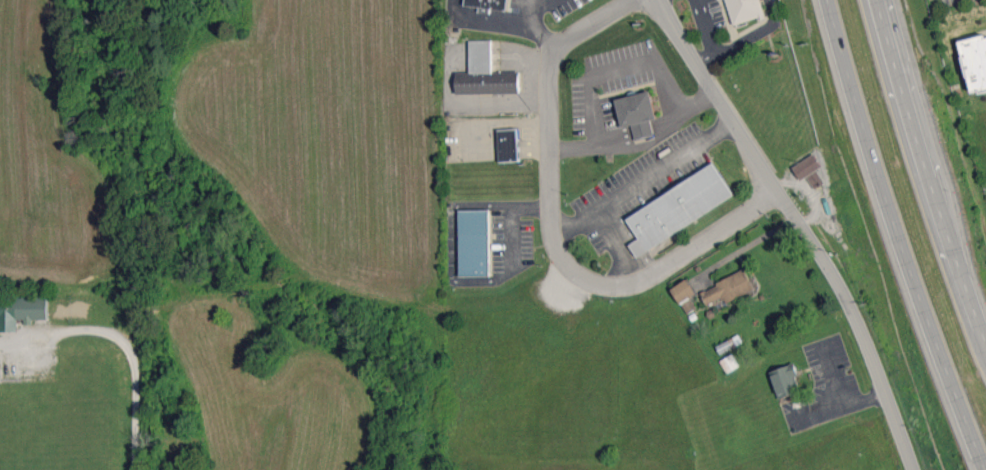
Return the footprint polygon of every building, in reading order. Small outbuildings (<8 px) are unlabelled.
[(507,0),(465,0),(464,5),(506,11),(507,0)] [(734,24),(766,16),(761,0),(727,0),(734,24)] [(958,41),(963,56),(962,56),(967,77),(969,78),(973,92),(980,90),(981,93),(985,91),(985,38),(984,34),(958,41)] [(520,93),(519,72),(493,72),(492,40),(469,40),(470,72),(456,73),(456,94),(520,93)] [(657,119),(651,91),(616,99),(622,127),(632,125),(635,140),(654,136),(651,120),(657,119)] [(520,161),(519,129),(499,130),(500,162),(520,161)] [(822,166),(813,153),(793,168),(801,180),(822,166)] [(626,217),(639,239),(630,245),(636,255),(735,197),(716,164),(626,217)] [(814,189),(825,182),(817,171),(807,177),(814,189)] [(490,210),(459,210),(460,276),(491,276),(490,210)] [(754,290),(746,270),(700,290),(706,305),(724,297),(726,302),(754,290)] [(680,303),(696,293),(687,279),(671,288),(680,303)] [(47,298),(0,297),(0,332),(17,332),(17,322),(32,322),(32,320),(47,320),(47,298)] [(682,303),(687,313),(697,308),(691,298),(682,303)] [(780,399),(801,391),(796,377),(799,375),(794,363),(770,372),(780,399)]
